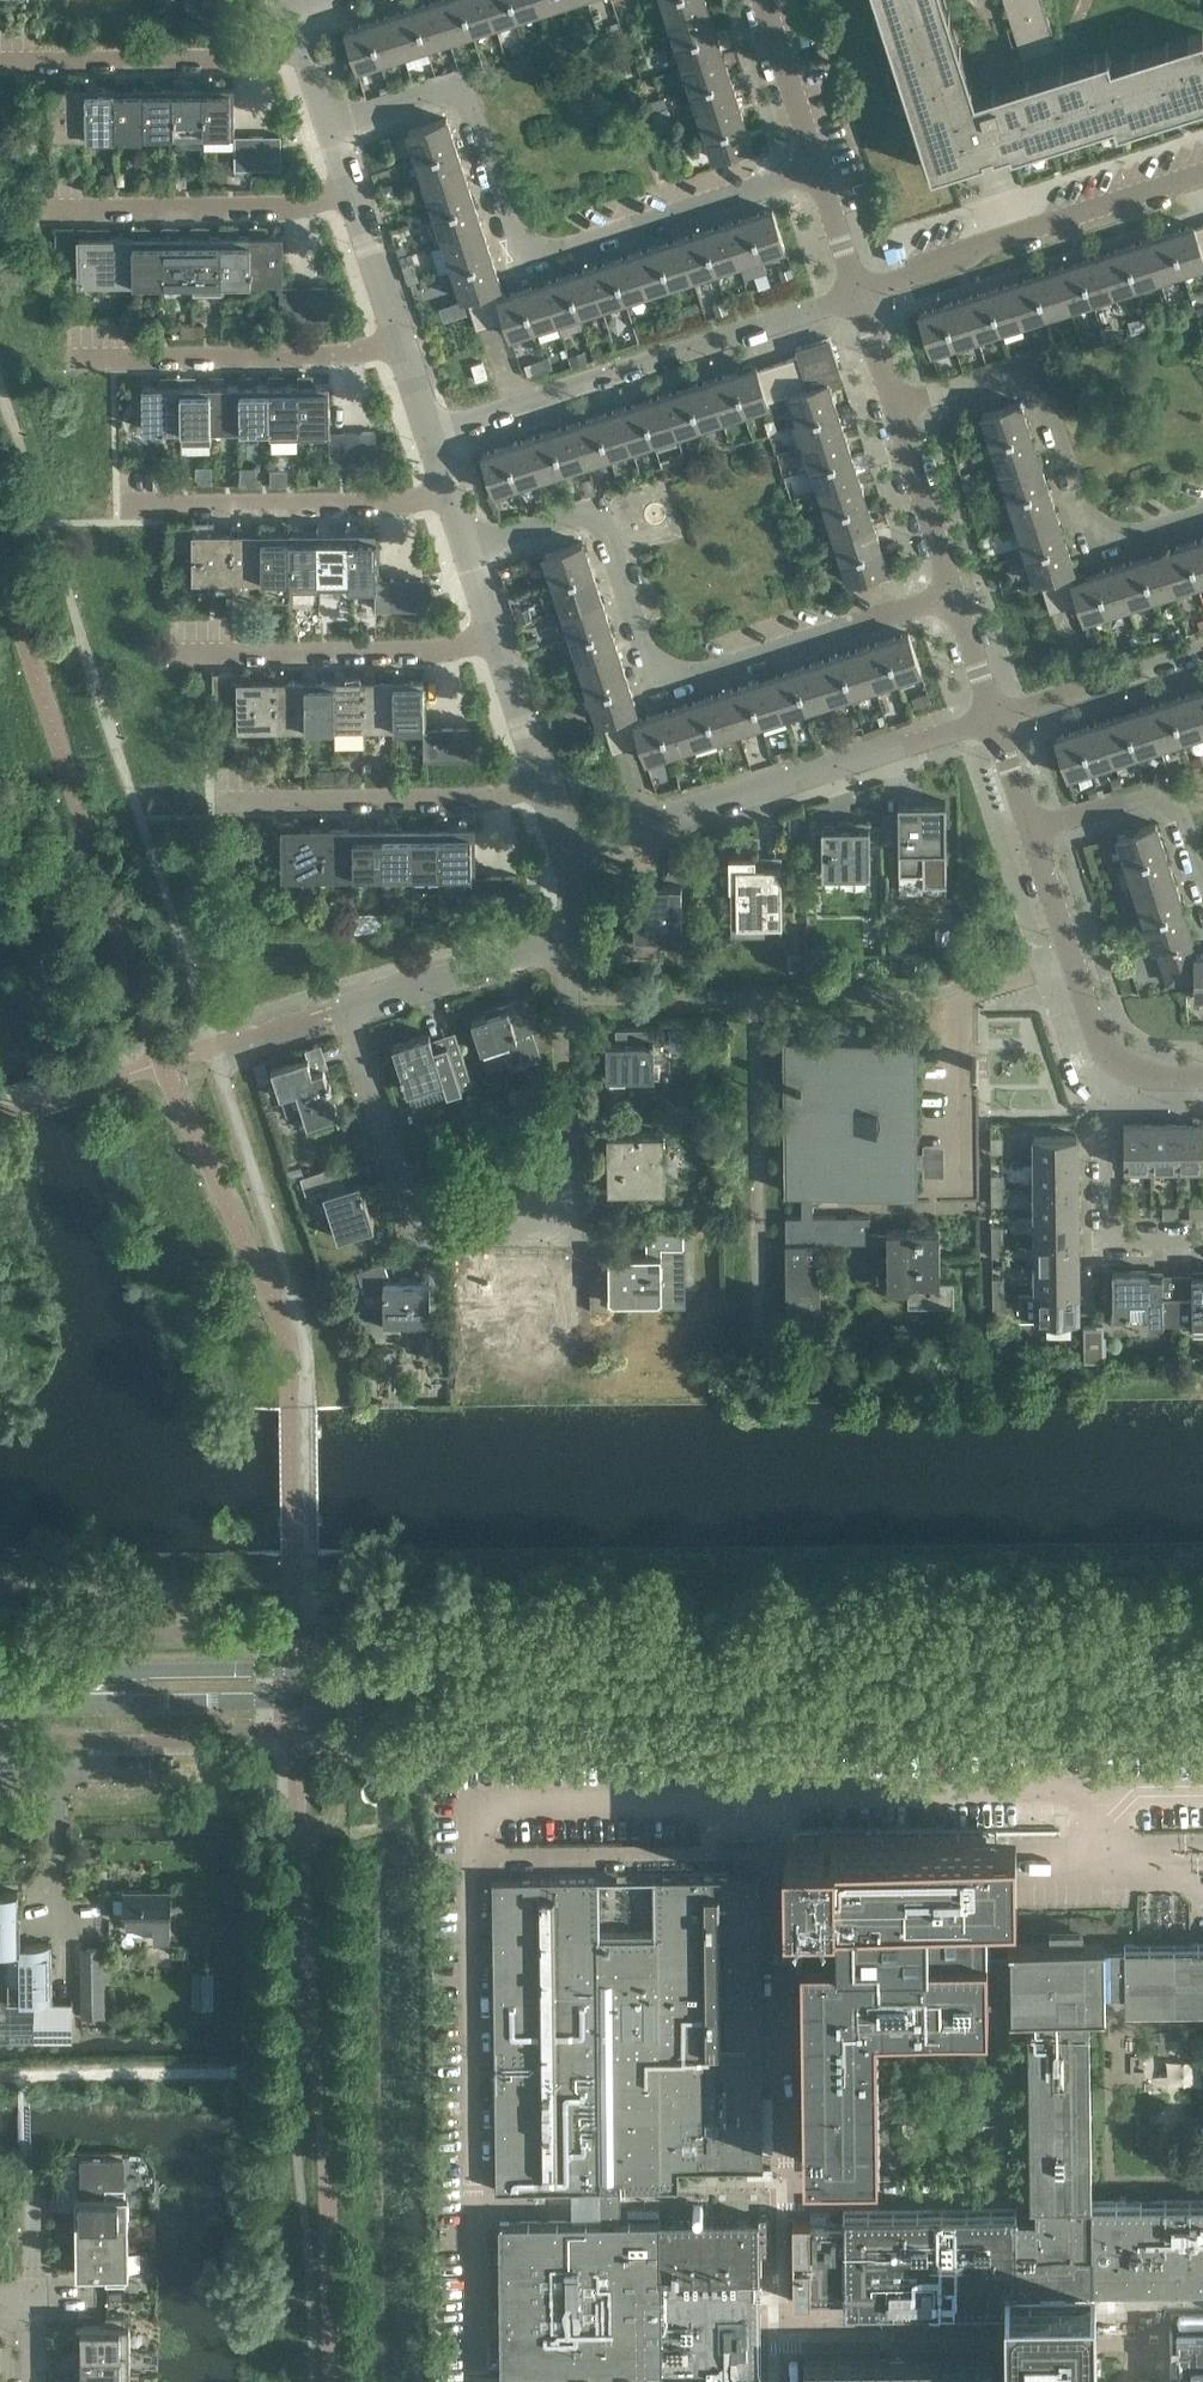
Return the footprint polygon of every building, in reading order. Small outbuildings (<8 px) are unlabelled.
[(203,0),(187,0),(187,21),(203,21),(203,0)] [(218,0),(203,0),(203,21),(218,21),(218,0)] [(438,0),(436,0),(415,7),(427,46),(450,38),(438,0)] [(463,0),(438,0),(450,38),(473,31),(463,0)] [(488,0),(463,0),(473,31),(496,24),(488,0)] [(513,0),(488,0),(496,24),(518,16),(513,0)] [(538,0),(513,0),(518,16),(541,9),(538,0)] [(563,0),(538,0),(541,9),(564,2),(563,0)] [(706,0),(663,0),(669,17),(707,5),(706,0)] [(1103,73),(1100,64),(969,105),(936,0),(885,0),(888,10),(882,12),(887,29),(888,34),(895,32),(899,44),(893,46),(898,63),(897,63),(899,68),(906,66),(909,76),(903,78),(909,97),(908,97),(910,102),(917,100),(920,112),(914,114),(920,131),(919,132),(921,136),(927,154),(933,152),(938,169),(1010,146),(1011,150),(1016,149),(1016,148),(1033,143),(1031,137),(1044,133),(1046,139),(1051,138),(1050,137),(1067,132),(1065,126),(1078,122),(1080,128),(1085,127),(1085,126),(1101,121),(1099,115),(1112,111),(1117,127),(1122,125),(1138,119),(1136,113),(1149,109),(1151,116),(1156,114),(1173,108),(1171,102),(1183,98),(1185,105),(1190,103),(1202,99),(1202,41),(1103,73)] [(1022,57),(1057,46),(1043,0),(1004,0),(1022,57)] [(715,28),(712,18),(707,5),(669,17),(676,40),(715,28)] [(427,46),(415,7),(392,14),(404,53),(427,46)] [(404,53),(392,14),(369,21),(382,60),(404,53)] [(382,60),(369,21),(346,29),(358,68),(382,60)] [(722,50),(720,43),(715,28),(676,40),(683,63),(722,50)] [(729,73),(726,63),(722,50),(683,63),(690,86),(729,73)] [(737,96),(734,89),(729,73),(690,86),(698,108),(737,96)] [(175,131),(174,88),(155,88),(155,78),(145,78),(145,88),(145,131),(175,131)] [(204,130),(204,87),(184,87),(184,78),(174,78),(174,88),(175,131),(204,130)] [(235,130),(235,87),(214,87),(214,78),(204,78),(204,87),(204,130),(235,130)] [(86,132),(86,89),(57,89),(57,79),(41,79),(42,112),(48,112),(48,132),(86,132)] [(116,131),(115,88),(96,88),(96,79),(86,79),(86,89),(86,132),(116,131)] [(145,131),(145,88),(125,88),(125,79),(115,79),(115,88),(116,131),(145,131)] [(744,119),(741,109),(737,96),(698,108),(705,131),(744,119)] [(456,146),(447,117),(408,130),(417,158),(456,146)] [(752,145),(749,134),(744,119),(705,131),(714,157),(752,145)] [(282,168),(281,134),(266,135),(266,168),(282,168)] [(251,168),(250,135),(235,135),(235,168),(251,168)] [(266,168),(266,135),(250,135),(251,168),(266,168)] [(465,174),(456,146),(417,158),(426,186),(465,174)] [(474,201),(465,174),(426,186),(435,214),(474,201)] [(483,229),(474,201),(435,214),(444,242),(483,229)] [(785,247),(773,208),(749,216),(762,255),(785,247)] [(762,255),(749,216),(727,223),(739,262),(762,255)] [(739,262),(727,223),(704,231),(716,269),(739,262)] [(1195,228),(1194,224),(1170,232),(1183,271),(1202,264),(1202,252),(1195,228)] [(251,278),(251,235),(231,235),(231,225),(221,226),(221,235),(222,279),(251,278)] [(282,278),(282,235),(261,235),(261,225),(251,225),(251,235),(251,278),(282,278)] [(163,279),(162,236),(143,236),(143,226),(133,226),(133,236),(133,280),(163,279)] [(192,279),(192,235),(172,236),(172,226),(162,226),(162,236),(163,279),(192,279)] [(222,279),(221,235),(202,235),(202,226),(192,226),(192,235),(192,279),(222,279)] [(133,280),(133,236),(104,236),(104,227),(88,227),(88,236),(80,236),(80,280),(133,280)] [(492,257),(483,229),(444,242),(453,269),(492,257)] [(716,269),(704,231),(681,238),(693,277),(716,269)] [(1183,271),(1170,232),(1148,239),(1160,278),(1183,271)] [(693,277),(681,238),(658,245),(671,284),(693,277)] [(1160,278),(1148,239),(1125,246),(1137,285),(1160,278)] [(671,284),(658,245),(635,253),(648,291),(671,284)] [(1137,285),(1125,246),(1102,254),(1115,292),(1137,285)] [(648,291),(635,253),(613,260),(625,299),(648,291)] [(1115,292),(1102,254),(1079,261),(1092,300),(1115,292)] [(501,286),(492,257),(453,269),(462,298),(468,297),(481,292),(495,288),(501,286)] [(625,299),(613,260),(590,267),(602,306),(625,299)] [(1092,300),(1079,261),(1057,268),(1069,307),(1092,300)] [(602,306),(590,267),(567,274),(579,313),(602,306)] [(1069,307),(1057,268),(1034,276),(1046,314),(1069,307)] [(579,313),(567,274),(544,282),(557,320),(579,313)] [(1046,314),(1034,276),(1011,283),(1023,322),(1046,314)] [(557,320),(544,282),(521,289),(534,328),(557,320)] [(1023,322),(1011,283),(988,290),(1001,329),(1023,322)] [(297,316),(297,286),(281,286),(281,316),(297,316)] [(312,316),(312,286),(297,286),(297,316),(312,316)] [(328,316),(328,286),(312,286),(312,316),(328,316)] [(505,318),(498,297),(495,288),(481,292),(491,322),(505,318)] [(534,328),(521,289),(498,297),(505,318),(510,335),(534,328)] [(1001,329),(988,290),(965,298),(978,336),(1001,329)] [(491,322),(481,292),(468,297),(477,327),(491,322)] [(978,336),(965,298),(943,305),(955,344),(978,336)] [(955,344),(943,305),(919,313),(932,351),(955,344)] [(842,377),(829,338),(797,348),(799,356),(809,386),(828,380),(828,382),(842,377)] [(987,364),(983,353),(975,356),(978,367),(987,364)] [(809,386),(799,356),(785,360),(795,391),(809,386)] [(795,391),(785,360),(772,364),(782,396),(789,393),(789,392),(795,391)] [(782,396),(772,364),(758,369),(768,400),(782,396)] [(769,403),(768,400),(758,369),(757,365),(733,372),(746,411),(769,403)] [(746,411),(733,372),(711,380),(723,418),(746,411)] [(270,427),(269,384),(250,384),(250,374),(240,375),(240,384),(240,427),(270,427)] [(299,427),(299,383),(279,384),(279,374),(269,374),(269,384),(270,427),(299,427)] [(330,426),(330,383),(309,383),(309,374),(299,374),(299,383),(299,427),(330,426)] [(181,428),(181,375),(166,375),(167,385),(143,385),(143,428),(181,428)] [(211,428),(210,384),(191,385),(191,375),(181,375),(181,428),(211,428)] [(240,427),(240,384),(220,384),(220,375),(210,375),(210,384),(211,428),(240,427)] [(723,418),(711,380),(688,387),(700,426),(723,418)] [(836,406),(833,397),(828,382),(828,380),(809,386),(795,391),(789,392),(789,393),(797,419),(836,406)] [(700,426),(688,387),(665,394),(677,433),(700,426)] [(677,433),(665,394),(642,402),(655,440),(677,433)] [(1030,429),(1021,401),(982,413),(991,442),(1030,429)] [(655,440),(642,402),(619,409),(632,448),(655,440)] [(844,429),(841,422),(836,406),(797,419),(805,441),(844,429)] [(632,448),(619,409),(597,416),(609,455),(632,448)] [(609,455),(597,416),(574,424),(586,462),(609,455)] [(586,462),(574,424),(551,431),(563,470),(586,462)] [(851,452),(848,442),(844,429),(805,441),(812,464),(851,452)] [(1039,457),(1030,429),(991,442),(1000,470),(1039,457)] [(377,464),(376,430),(361,431),(361,465),(377,464)] [(346,465),(345,431),(330,431),(330,465),(346,465)] [(361,465),(361,431),(345,431),(346,465),(361,465)] [(563,470),(551,431),(528,438),(541,477),(563,470)] [(541,477),(528,438),(505,446),(518,484),(541,477)] [(518,484),(505,446),(482,453),(494,492),(518,484)] [(858,475),(856,467),(851,452),(812,464),(819,487),(858,475)] [(1048,485),(1039,457),(1000,470),(1009,497),(1048,485)] [(865,497),(862,488),(858,475),(819,487),(827,510),(865,497)] [(1057,513),(1048,485),(1009,497),(1018,525),(1057,513)] [(873,520),(870,513),(865,497),(827,510),(834,533),(873,520)] [(1066,541),(1057,513),(1018,525),(1027,553),(1066,541)] [(233,575),(232,532),(215,532),(215,520),(194,520),(194,525),(175,525),(175,549),(195,549),(195,575),(233,575)] [(880,543),(877,533),(873,520),(834,533),(841,555),(880,543)] [(290,575),(290,532),(272,532),(272,525),(261,522),(261,532),(261,575),(290,575)] [(319,574),(318,531),(301,532),(301,525),(290,522),(290,532),(290,575),(319,574)] [(347,574),(347,531),(330,531),(330,525),(318,522),(318,531),(319,574),(347,574)] [(378,574),(377,531),(358,531),(358,525),(347,522),(347,531),(347,574),(378,574)] [(261,575),(261,532),(244,532),(244,526),(232,523),(232,532),(233,575),(261,575)] [(1187,543),(1199,582),(1202,581),(1202,538),(1187,543)] [(593,570),(583,541),(545,554),(554,582),(593,570)] [(1075,569),(1066,541),(1027,553),(1036,581),(1041,580),(1042,580),(1056,575),(1069,571),(1075,569)] [(888,569),(885,558),(880,543),(841,555),(850,581),(888,569)] [(1199,582),(1187,543),(1164,551),(1176,590),(1199,582)] [(1176,590),(1164,551),(1141,558),(1154,597),(1176,590)] [(1154,597),(1141,558),(1118,565),(1131,604),(1154,597)] [(1131,604),(1118,565),(1096,573),(1108,612),(1131,604)] [(601,597),(593,570),(554,582),(563,610),(601,597)] [(1079,601),(1072,580),(1069,571),(1056,575),(1066,606),(1079,601)] [(1108,612),(1096,573),(1072,580),(1079,601),(1085,619),(1108,612)] [(1066,606),(1056,575),(1042,580),(1052,610),(1066,606)] [(424,607),(424,578),(408,579),(408,607),(424,607)] [(393,607),(392,579),(376,579),(377,608),(393,607)] [(408,607),(408,579),(392,579),(393,607),(408,607)] [(1044,588),(1041,580),(1036,581),(1029,584),(1031,592),(1044,588)] [(610,625),(601,597),(563,610),(572,638),(610,625)] [(619,653),(610,625),(572,638),(580,666),(619,653)] [(921,671),(909,632),(885,640),(898,679),(921,671)] [(898,679),(885,640),(863,647),(875,686),(898,679)] [(875,686),(863,647),(840,655),(852,693),(875,686)] [(628,681),(619,653),(580,666),(589,693),(628,681)] [(852,693),(840,655),(817,662),(830,701),(852,693)] [(830,701),(817,662),(794,669),(807,708),(830,701)] [(807,708),(794,669),(772,677),(784,715),(807,708)] [(335,723),(335,680),(315,680),(315,670),(305,670),(305,680),(306,723),(335,723)] [(365,723),(364,680),(345,680),(345,670),(335,670),(335,680),(335,723),(365,723)] [(394,722),(394,679),(374,679),(374,670),(364,670),(364,680),(365,723),(394,722)] [(425,722),(425,679),(404,679),(404,670),(394,670),(394,679),(394,722),(425,722)] [(276,723),(276,680),(247,681),(247,671),(214,671),(214,704),(238,704),(238,724),(276,723)] [(306,723),(305,680),(286,680),(286,671),(276,671),(276,680),(276,723),(306,723)] [(784,715),(772,677),(749,684),(761,723),(784,715)] [(637,709),(628,681),(589,693),(599,722),(604,720),(617,716),(632,711),(637,709)] [(761,723),(749,684),(726,691),(738,730),(761,723)] [(1193,692),(1202,723),(1202,689),(1193,692)] [(738,730),(726,691),(703,699),(716,737),(738,730)] [(1193,692),(1170,699),(1183,738),(1202,732),(1202,723),(1193,692)] [(716,737),(703,699),(680,706),(693,745),(716,737)] [(1183,738),(1170,699),(1148,707),(1160,746),(1183,738)] [(693,745),(680,706),(658,713),(670,752),(693,745)] [(1160,746),(1148,707),(1125,714),(1137,753),(1160,746)] [(641,742),(634,721),(635,720),(632,711),(617,716),(627,746),(641,742)] [(658,713),(635,720),(634,721),(641,742),(646,759),(670,752),(658,713)] [(1137,753),(1125,714),(1102,722),(1114,760),(1137,753)] [(627,746),(617,716),(604,720),(614,751),(627,746)] [(1114,760),(1102,722),(1079,729),(1092,768),(1114,760)] [(456,760),(456,726),(440,727),(440,760),(456,760)] [(472,760),(471,726),(456,726),(456,760),(472,760)] [(440,760),(440,727),(424,727),(425,760),(440,760)] [(1092,768),(1079,729),(1056,736),(1068,775),(1092,768)] [(899,811),(899,825),(899,873),(923,873),(923,885),(947,884),(947,861),(949,861),(949,838),(947,838),(946,801),(923,801),(899,801),(899,811)] [(442,870),(441,827),(448,827),(447,817),(437,818),(438,827),(418,827),(412,827),(412,870),(442,870)] [(473,870),(472,827),(477,827),(477,817),(467,817),(467,827),(448,827),(441,827),(442,870),(473,870)] [(353,871),(353,828),(359,828),(359,818),(349,819),(349,828),(323,828),(324,871),(353,871)] [(383,871),(382,828),(389,828),(388,818),(378,818),(379,828),(359,828),(353,828),(353,871),(383,871)] [(412,870),(412,827),(418,827),(418,818),(408,818),(408,827),(389,828),(382,828),(383,871),(412,870)] [(324,871),(323,828),(294,829),(294,819),(278,819),(279,852),(286,852),(286,872),(324,871)] [(1165,851),(1156,822),(1117,835),(1127,863),(1165,851)] [(822,826),(823,874),(871,873),(870,825),(868,825),(824,826),(822,826)] [(1174,879),(1165,851),(1127,863),(1136,891),(1174,879)] [(783,922),(782,865),(782,855),(729,856),(730,887),(737,887),(737,923),(783,922)] [(488,904),(488,875),(472,876),(472,904),(488,904)] [(503,904),(503,875),(488,875),(488,904),(503,904)] [(520,904),(519,875),(503,875),(503,904),(520,904)] [(1183,906),(1174,879),(1136,891),(1145,919),(1183,906)] [(682,940),(682,885),(634,886),(635,941),(682,940)] [(1193,935),(1183,906),(1145,919),(1154,948),(1157,946),(1189,936),(1193,935)] [(1195,981),(1195,954),(1189,936),(1157,946),(1169,982),(1195,981)] [(1195,954),(1195,981),(1195,995),(1202,995),(1202,954),(1195,954)] [(608,975),(592,975),(592,985),(609,985),(608,975)] [(541,1051),(527,1006),(510,1012),(508,1007),(472,1019),(482,1049),(517,1038),(523,1057),(541,1051)] [(555,1026),(541,1027),(542,1046),(556,1046),(555,1026)] [(655,1076),(655,1043),(664,1042),(664,1027),(616,1027),(616,1042),(607,1042),(607,1076),(655,1076)] [(463,1088),(448,1042),(434,1046),(430,1033),(394,1045),(408,1090),(444,1079),(448,1092),(463,1088)] [(911,1189),(911,1166),(920,1166),(921,1158),(920,1151),(911,1151),(910,1119),(911,1118),(911,1116),(912,1114),(912,1112),(912,1110),(911,1108),(910,1106),(910,1105),(909,1035),(784,1036),(786,1191),(802,1190),(802,1215),(786,1215),(787,1319),(821,1318),(820,1241),(887,1240),(888,1289),(916,1289),(916,1303),(954,1303),(954,1281),(940,1280),(940,1229),(887,1229),(887,1231),(870,1231),(870,1214),(813,1215),(813,1190),(911,1189)] [(339,1113),(324,1067),(314,1071),(309,1056),(272,1067),(288,1114),(304,1109),(308,1123),(339,1113)] [(1178,1166),(1177,1123),(1151,1124),(1152,1167),(1178,1166)] [(1177,1123),(1178,1166),(1202,1166),(1202,1123),(1177,1123)] [(1152,1167),(1151,1124),(1124,1124),(1124,1167),(1152,1167)] [(666,1190),(665,1132),(608,1133),(608,1190),(666,1190)] [(1078,1162),(1077,1135),(1034,1135),(1035,1163),(1078,1162)] [(1002,1151),(1002,1136),(991,1136),(991,1151),(1002,1151)] [(1078,1188),(1078,1162),(1035,1163),(1035,1188),(1078,1188)] [(375,1226),(361,1180),(342,1186),(335,1165),(301,1176),(306,1193),(335,1183),(336,1188),(324,1192),(339,1238),(375,1226)] [(1002,1189),(1002,1174),(991,1174),(992,1189),(1002,1189)] [(1078,1214),(1078,1188),(1035,1188),(1035,1214),(1078,1214)] [(1002,1204),(1002,1189),(992,1189),(992,1204),(1002,1204)] [(1140,1217),(1140,1206),(1125,1207),(1125,1217),(1140,1217)] [(1178,1217),(1178,1206),(1163,1206),(1163,1217),(1178,1217)] [(1190,1206),(1190,1217),(1202,1216),(1202,1206),(1190,1206)] [(1078,1240),(1078,1214),(1035,1214),(1035,1240),(1078,1240)] [(1003,1240),(1003,1225),(992,1225),(992,1240),(1003,1240)] [(685,1297),(684,1228),(646,1228),(647,1254),(609,1254),(609,1260),(590,1260),(590,1286),(610,1286),(610,1298),(665,1298),(665,1304),(682,1304),(682,1298),(685,1297)] [(1003,1255),(1003,1240),(992,1240),(992,1256),(1003,1255)] [(1079,1266),(1078,1240),(1035,1240),(1036,1266),(1079,1266)] [(431,1321),(430,1281),(385,1281),(385,1278),(389,1276),(384,1262),(357,1270),(364,1293),(375,1293),(375,1291),(384,1291),(384,1327),(401,1327),(401,1321),(431,1321)] [(1079,1291),(1079,1266),(1036,1266),(1036,1292),(1079,1291)] [(1178,1321),(1177,1274),(1149,1275),(1149,1269),(1113,1270),(1113,1320),(1128,1320),(1128,1313),(1148,1313),(1148,1322),(1178,1321)] [(1177,1274),(1178,1321),(1202,1321),(1202,1274),(1177,1274)] [(554,1277),(481,1278),(481,1320),(516,1320),(516,1331),(559,1330),(560,1357),(591,1357),(590,1303),(580,1303),(580,1306),(555,1306),(554,1277)] [(1003,1292),(1003,1277),(992,1277),(993,1292),(1003,1292)] [(1079,1319),(1079,1291),(1036,1292),(1036,1319),(1079,1319)] [(1003,1307),(1003,1292),(993,1292),(993,1307),(1003,1307)] [(1085,1327),(1085,1361),(1105,1361),(1104,1327),(1085,1327)] [(989,2015),(989,1998),(988,1950),(988,1941),(987,1941),(986,1897),(1018,1897),(1017,1830),(1012,1830),(1001,1830),(991,1830),(981,1831),(882,1832),(789,1833),(789,1841),(790,1900),(803,1900),(804,1943),(802,1943),(805,2163),(879,2162),(878,2016),(989,2015)] [(761,2167),(758,1906),(758,1876),(741,1876),(721,1876),(656,1877),(656,1931),(599,1932),(599,1878),(502,1879),(496,1879),(496,1888),(497,2030),(499,2181),(499,2189),(540,2189),(543,2200),(553,2200),(555,2189),(678,2187),(678,2168),(761,2167)] [(52,1943),(21,1943),(21,1921),(21,1919),(20,1918),(20,1917),(19,1916),(18,1890),(0,1891),(0,1967),(8,1967),(8,1998),(0,1998),(0,2040),(73,2040),(73,2000),(53,2000),(52,1943)] [(171,1937),(171,1890),(125,1891),(125,1923),(155,1922),(155,1937),(171,1937)] [(1191,1943),(1136,1943),(1125,1944),(1125,1946),(1105,1946),(1105,1939),(1084,1939),(1084,1927),(1050,1927),(1050,1940),(1006,1941),(1006,1942),(1011,1942),(1011,1950),(988,1950),(989,1998),(1011,1998),(1012,2009),(1007,2009),(1007,2011),(1033,2011),(1033,2030),(1028,2030),(1030,2203),(1036,2203),(1036,2216),(1016,2217),(1016,2209),(843,2211),(843,2222),(808,2223),(809,2298),(844,2298),(844,2309),(1008,2307),(1008,2286),(1016,2286),(1094,2285),(1202,2284),(1202,2199),(1092,2200),(1090,2025),(1085,2025),(1085,2010),(1106,2010),(1106,1989),(1125,1989),(1125,2006),(1202,2006),(1202,1943),(1191,1943)] [(105,2016),(104,1949),(81,1949),(82,2016),(105,2016)] [(213,2009),(214,1974),(195,1973),(194,2008),(213,2009)] [(105,2195),(105,2186),(105,2176),(91,2176),(91,2195),(105,2195)] [(129,2222),(129,2195),(125,2195),(125,2186),(105,2186),(105,2195),(91,2195),(76,2195),(76,2204),(76,2223),(129,2222)] [(770,2218),(760,2218),(760,2217),(500,2220),(502,2381),(748,2381),(748,2374),(761,2374),(760,2292),(771,2292),(770,2218)] [(808,2220),(793,2220),(793,2256),(800,2256),(808,2256),(808,2223),(808,2220)] [(129,2248),(129,2222),(76,2223),(76,2248),(129,2248)] [(129,2275),(129,2248),(76,2248),(77,2276),(106,2275),(106,2284),(126,2284),(126,2275),(129,2275)] [(800,2265),(793,2265),(794,2277),(794,2301),(809,2301),(809,2299),(808,2265),(800,2265)] [(1008,2286),(1008,2307),(1008,2323),(1008,2381),(1095,2381),(1094,2323),(1094,2285),(1016,2286),(1008,2286)] [(130,2350),(130,2323),(127,2323),(127,2315),(106,2315),(107,2323),(77,2324),(77,2351),(130,2350)] [(1181,2331),(1181,2337),(1172,2337),(1173,2381),(1202,2381),(1202,2331),(1181,2331)] [(130,2376),(130,2350),(77,2351),(78,2377),(130,2376)] [(805,2356),(805,2381),(992,2381),(992,2354),(805,2356)]
